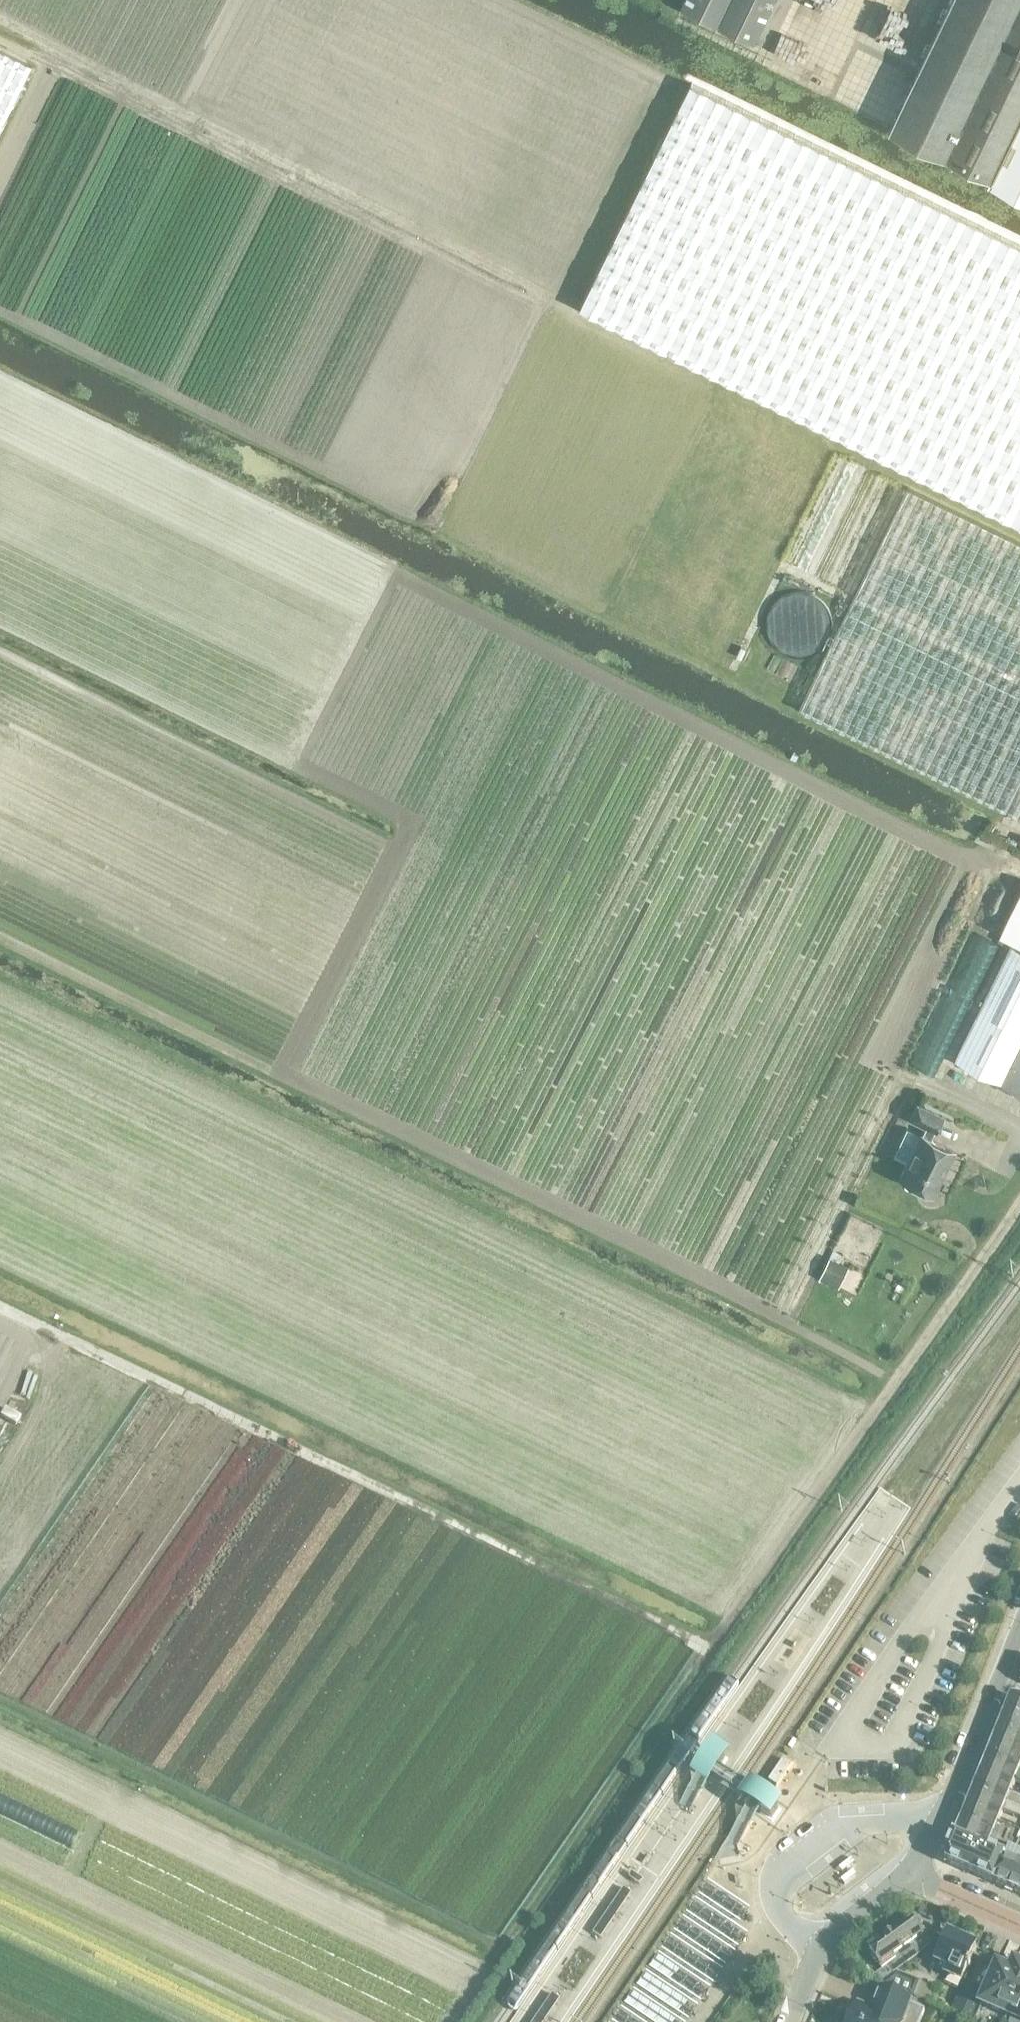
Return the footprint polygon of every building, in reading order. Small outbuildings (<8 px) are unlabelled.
[(755,42),(775,0),(685,0),(681,7),(755,42)] [(890,128),(991,176),(988,182),(1019,197),(1019,0),(951,0),(890,128)] [(31,64),(0,49),(0,128),(31,64)] [(579,306),(582,307),(1019,523),(1019,244),(690,81),(680,101),(579,306)] [(802,708),(1019,815),(1019,542),(907,487),(802,708)] [(826,624),(827,618),(826,613),(825,607),(823,603),(819,597),(814,593),(809,590),(801,588),(797,587),(791,588),(785,590),(780,592),(775,596),(771,600),(768,606),(766,612),(766,618),(766,623),(768,629),(770,633),(773,638),(779,643),(784,646),(789,648),(795,648),(801,648),(807,646),(812,644),(817,640),(821,635),(824,630),(826,624)] [(1012,943),(955,1059),(1019,1091),(1019,947),(1012,943)] [(906,1127),(892,1155),(906,1162),(899,1176),(928,1190),(941,1164),(945,1166),(953,1150),(930,1139),(934,1130),(941,1116),(916,1103),(909,1118),(925,1126),(920,1134),(906,1127)] [(829,1256),(819,1278),(838,1287),(849,1266),(829,1256)] [(1004,1714),(1019,1720),(1019,1700),(1011,1696),(1004,1714)] [(998,1728),(1019,1737),(1019,1720),(1004,1714),(998,1728)] [(1019,1755),(1019,1737),(998,1728),(991,1743),(1019,1755)] [(991,1743),(985,1759),(1019,1773),(1019,1755),(991,1743)] [(784,1758),(769,1782),(777,1787),(793,1763),(787,1759),(784,1758)] [(1012,1787),(1015,1781),(1019,1783),(1019,1773),(985,1759),(979,1774),(1012,1787)] [(979,1774),(973,1789),(1019,1808),(1019,1797),(1010,1793),(1012,1787),(979,1774)] [(966,1805),(1000,1818),(1002,1812),(1019,1819),(1019,1808),(973,1789),(966,1805)] [(1019,1834),(1019,1833),(997,1824),(1000,1818),(966,1805),(960,1820),(1018,1845),(1019,1843),(1017,1842),(1019,1834)] [(1016,1849),(1018,1845),(960,1820),(954,1835),(974,1843),(990,1850),(995,1852),(996,1849),(1008,1849),(1012,1848),(1016,1849)] [(954,1835),(945,1858),(947,1863),(993,1883),(1004,1860),(1005,1856),(995,1852),(990,1850),(974,1843),(954,1835)] [(1019,1856),(1019,1844),(1019,1843),(1018,1845),(1016,1849),(1012,1848),(1008,1849),(1005,1856),(1004,1860),(993,1883),(1008,1890),(1019,1866),(1016,1865),(1019,1856)] [(1008,1890),(1019,1895),(1019,1856),(1016,1865),(1019,1866),(1008,1890)] [(843,1871),(855,1861),(852,1857),(839,1866),(843,1871)] [(857,1873),(853,1868),(841,1878),(845,1883),(857,1873)] [(645,1879),(632,1869),(630,1876),(640,1882),(645,1879)] [(632,1891),(624,1886),(594,1931),(602,1936),(632,1891)] [(664,1933),(612,2021),(686,2021),(740,1930),(717,1917),(705,1938),(684,1925),(675,1940),(664,1933)] [(869,1951),(871,1954),(870,1958),(875,1963),(878,1964),(882,1969),(897,1958),(894,1955),(925,1933),(915,1918),(869,1951)] [(977,1946),(948,1933),(938,1955),(950,1961),(945,1973),(961,1981),(977,1946)] [(998,1968),(980,2010),(986,2013),(982,2021),(994,2021),(996,2017),(1006,2021),(1019,1989),(1019,1966),(1015,1964),(1011,1973),(998,1968)] [(881,1982),(915,1996),(921,1981),(897,1970),(881,1982)] [(952,2011),(975,2020),(987,1991),(965,1982),(952,2011)] [(1006,2021),(1007,2021),(1019,2021),(1019,1989),(1006,2021)] [(851,2021),(920,2021),(925,2011),(908,2003),(908,2002),(884,1991),(873,2014),(858,2007),(851,2021)] [(552,1992),(532,2021),(543,2021),(560,1997),(552,1992)]
